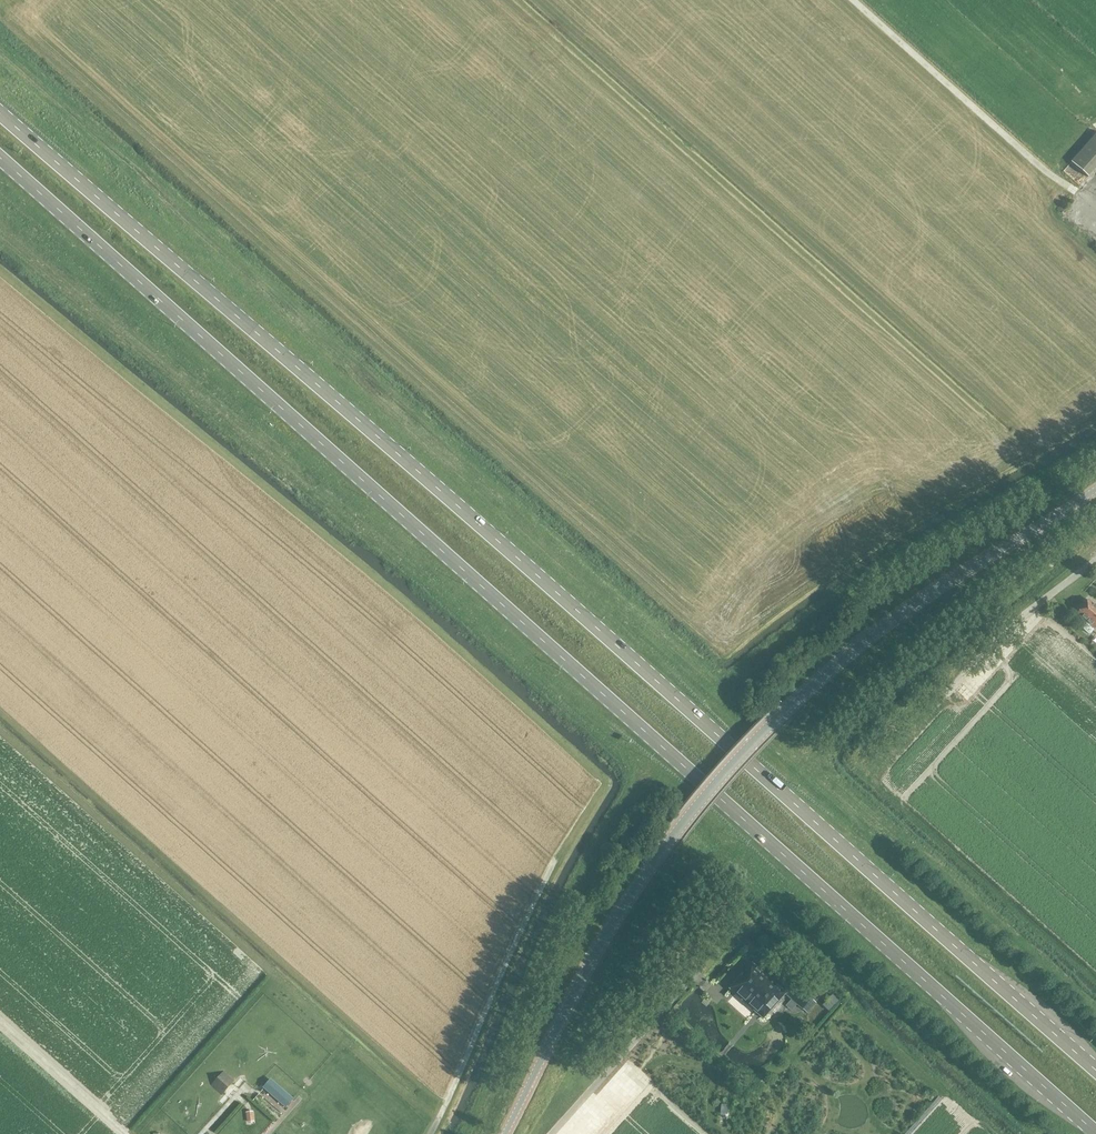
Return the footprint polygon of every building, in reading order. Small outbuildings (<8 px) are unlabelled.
[(1073,161),(1091,177),(1095,170),(1095,136),(1073,161)] [(1089,602),(1077,615),(1095,631),(1095,630),(1095,608),(1089,602)] [(765,1019),(786,996),(801,1010),(812,997),(797,983),(787,994),(753,964),(732,989),(765,1019)] [(830,1009),(839,999),(833,993),(823,1003),(830,1009)] [(212,1082),(222,1093),(236,1080),(225,1069),(212,1082)] [(263,1086),(285,1105),(293,1097),(271,1078),(263,1086)] [(248,1119),(256,1118),(254,1109),(247,1110),(248,1119)]
